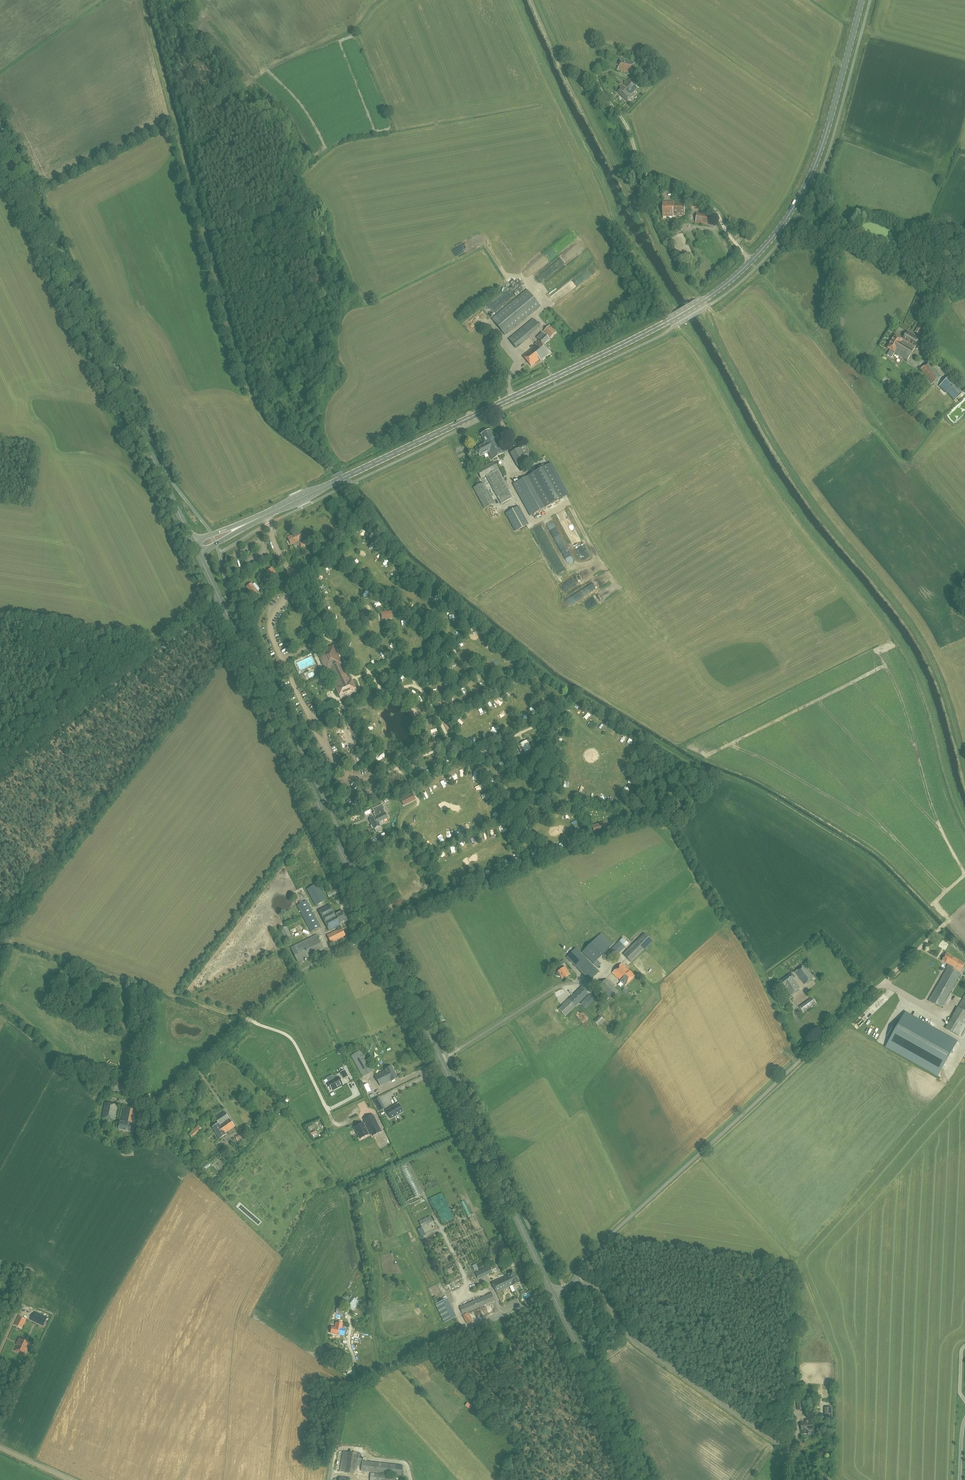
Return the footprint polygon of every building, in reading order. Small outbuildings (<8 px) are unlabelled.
[(635,62),(621,59),(618,70),(632,73),(635,62)] [(631,95),(638,88),(630,79),(623,86),(622,85),(620,88),(621,88),(617,92),(628,102),(633,97),(631,95)] [(673,216),(685,216),(685,202),(663,202),(663,217),(673,217),(673,216)] [(712,216),(697,213),(696,223),(711,225),(712,216)] [(558,253),(575,240),(571,235),(554,248),(558,253)] [(505,335),(541,306),(527,290),(492,319),(505,335)] [(517,349),(530,338),(529,336),(540,327),(534,318),(508,339),(517,349)] [(925,326),(920,323),(915,332),(920,335),(925,326)] [(550,338),(556,332),(550,326),(544,332),(550,338)] [(895,353),(907,360),(911,354),(921,338),(908,331),(902,340),(895,335),(887,349),(890,350),(887,355),(892,358),(895,353)] [(535,345),(523,356),(531,366),(539,360),(541,361),(550,353),(543,345),(549,339),(543,333),(537,338),(539,340),(535,345)] [(942,377),(930,362),(921,369),(932,384),(942,377)] [(961,392),(948,378),(944,382),(952,389),(947,393),(954,399),(961,392)] [(952,389),(944,382),(940,386),(946,394),(952,389)] [(959,423),(964,415),(962,412),(956,421),(959,423)] [(494,438),(489,430),(480,435),(485,443),(475,448),(480,457),(488,452),(493,459),(504,453),(495,437),(494,438)] [(518,467),(534,459),(526,445),(510,453),(518,467)] [(481,478),(498,469),(494,462),(477,471),(481,478)] [(549,464),(513,484),(530,516),(566,496),(549,464)] [(501,504),(514,497),(510,490),(499,470),(486,477),(501,504)] [(485,509),(495,503),(483,482),(473,488),(485,509)] [(515,532),(529,524),(519,506),(505,513),(515,532)] [(300,535),(299,532),(287,538),(291,545),(299,541),(301,548),(307,545),(302,534),(300,535)] [(273,580),(277,576),(271,568),(267,572),(273,580)] [(253,596),(258,592),(252,584),(247,588),(253,596)] [(382,620),(392,618),(392,611),(381,612),(382,620)] [(348,679),(341,664),(342,664),(333,646),(318,653),(326,671),(333,668),(340,683),(348,679)] [(508,677),(505,681),(510,685),(513,680),(508,677)] [(355,688),(352,681),(349,683),(349,682),(341,686),(341,685),(339,686),(339,685),(335,687),(339,695),(355,688)] [(327,722),(337,719),(334,712),(325,716),(327,722)] [(536,750),(530,739),(517,745),(523,757),(526,755),(527,756),(533,753),(532,752),(536,750)] [(374,829),(380,826),(378,823),(388,818),(383,809),(384,809),(382,804),(372,809),(374,812),(373,813),(374,814),(375,817),(369,820),(372,825),(371,825),(370,826),(372,829),(373,829),(374,829)] [(594,832),(607,828),(605,822),(592,825),(594,832)] [(386,837),(376,842),(377,846),(388,840),(386,837)] [(315,906),(325,900),(317,884),(307,889),(315,906)] [(329,898),(338,893),(336,888),(327,893),(329,898)] [(311,932),(320,927),(306,901),(297,906),(311,932)] [(334,914),(330,904),(318,910),(329,930),(335,927),(337,930),(327,936),(331,943),(345,935),(341,928),(339,925),(347,921),(342,911),(334,914)] [(285,939),(291,935),(286,926),(280,929),(285,939)] [(595,965),(598,962),(597,960),(613,944),(601,933),(582,952),(593,964),(593,963),(595,965)] [(631,962),(652,941),(645,933),(623,954),(631,962)] [(298,962),(324,949),(317,935),(291,948),(298,962)] [(612,961),(629,943),(623,938),(606,954),(612,961)] [(589,980),(590,980),(599,971),(576,948),(566,957),(589,980)] [(947,968),(928,1001),(941,1008),(960,975),(953,970),(954,968),(960,971),(964,963),(946,953),(942,961),(948,964),(946,967),(947,968)] [(629,971),(622,964),(612,973),(617,978),(617,977),(621,980),(620,981),(625,986),(635,976),(630,971),(629,971)] [(805,985),(814,978),(805,965),(795,972),(805,985)] [(562,979),(569,974),(564,967),(558,971),(558,972),(557,972),(556,974),(556,975),(557,976),(558,976),(560,977),(561,976),(562,979)] [(801,988),(794,979),(796,978),(792,973),(780,982),(784,987),(791,995),(801,988)] [(617,996),(620,993),(618,991),(606,979),(598,987),(610,999),(615,995),(617,996)] [(565,1016),(588,994),(581,987),(559,1009),(565,1016)] [(585,1009),(595,999),(589,994),(580,1003),(585,1009)] [(945,1029),(960,1037),(964,1028),(964,995),(945,1029)] [(803,1013),(816,1003),(812,998),(799,1007),(803,1013)] [(113,1018),(123,1014),(119,1005),(106,1010),(109,1016),(112,1015),(113,1018)] [(937,1076),(957,1042),(905,1012),(900,1021),(896,1019),(886,1035),(890,1037),(885,1046),(937,1076)] [(600,1016),(594,1021),(598,1026),(604,1020),(600,1016)] [(126,1034),(129,1025),(119,1022),(116,1031),(126,1034)] [(363,1077),(373,1071),(362,1050),(351,1056),(363,1077)] [(350,1076),(355,1074),(356,1075),(359,1074),(351,1057),(344,1061),(350,1076)] [(391,1082),(397,1079),(392,1067),(385,1070),(385,1071),(375,1076),(380,1086),(390,1081),(391,1082)] [(339,1076),(327,1082),(332,1091),(344,1085),(339,1076)] [(127,1094),(130,1080),(113,1077),(111,1090),(127,1094)] [(413,1088),(417,1093),(424,1088),(418,1078),(409,1084),(412,1089),(413,1088)] [(401,1094),(370,1107),(372,1112),(404,1099),(401,1094)] [(114,1120),(117,1105),(105,1103),(102,1117),(114,1120)] [(403,1112),(398,1103),(386,1111),(391,1119),(403,1112)] [(137,1109),(124,1107),(121,1122),(120,1121),(118,1130),(133,1133),(135,1124),(134,1124),(137,1109)] [(220,1139),(226,1135),(225,1133),(235,1127),(225,1112),(215,1119),(218,1124),(212,1128),(220,1139)] [(372,1136),(382,1132),(373,1114),(363,1119),(372,1136)] [(363,1123),(353,1127),(359,1139),(369,1135),(363,1123)] [(194,1138),(197,1136),(196,1134),(201,1129),(198,1126),(192,1131),(193,1132),(190,1135),(192,1137),(193,1137),(194,1138)] [(243,1141),(249,1139),(246,1132),(235,1136),(237,1143),(243,1140),(243,1141)] [(512,1286),(519,1283),(514,1272),(507,1275),(499,1279),(503,1289),(512,1285),(512,1286)] [(463,1315),(494,1301),(491,1293),(459,1307),(463,1315)] [(353,1311),(359,1302),(350,1296),(345,1304),(353,1311)] [(444,1323),(454,1318),(455,1318),(446,1299),(435,1304),(444,1323)] [(45,1322),(47,1318),(35,1312),(31,1320),(40,1324),(44,1325),(45,1322)] [(466,1324),(472,1321),(467,1313),(462,1315),(466,1324)] [(19,1315),(14,1324),(21,1328),(26,1318),(24,1317),(23,1319),(21,1318),(21,1316),(19,1315)] [(342,1328),(343,1324),(336,1323),(335,1327),(332,1326),(331,1333),(344,1336),(345,1328),(342,1328)] [(25,1356),(30,1343),(19,1338),(16,1345),(14,1351),(18,1353),(18,1352),(21,1353),(20,1354),(25,1356)] [(797,1410),(801,1410),(805,1410),(804,1400),(796,1400),(797,1410)] [(825,1422),(833,1422),(832,1407),(824,1408),(825,1422)] [(814,1423),(812,1423),(812,1422),(801,1423),(801,1430),(802,1430),(802,1434),(807,1434),(807,1430),(813,1430),(813,1429),(814,1429),(814,1434),(819,1433),(819,1423),(814,1423)] [(360,1466),(362,1454),(343,1451),(339,1471),(354,1474),(355,1466),(360,1466)] [(401,1475),(402,1465),(362,1461),(361,1471),(401,1475)]
